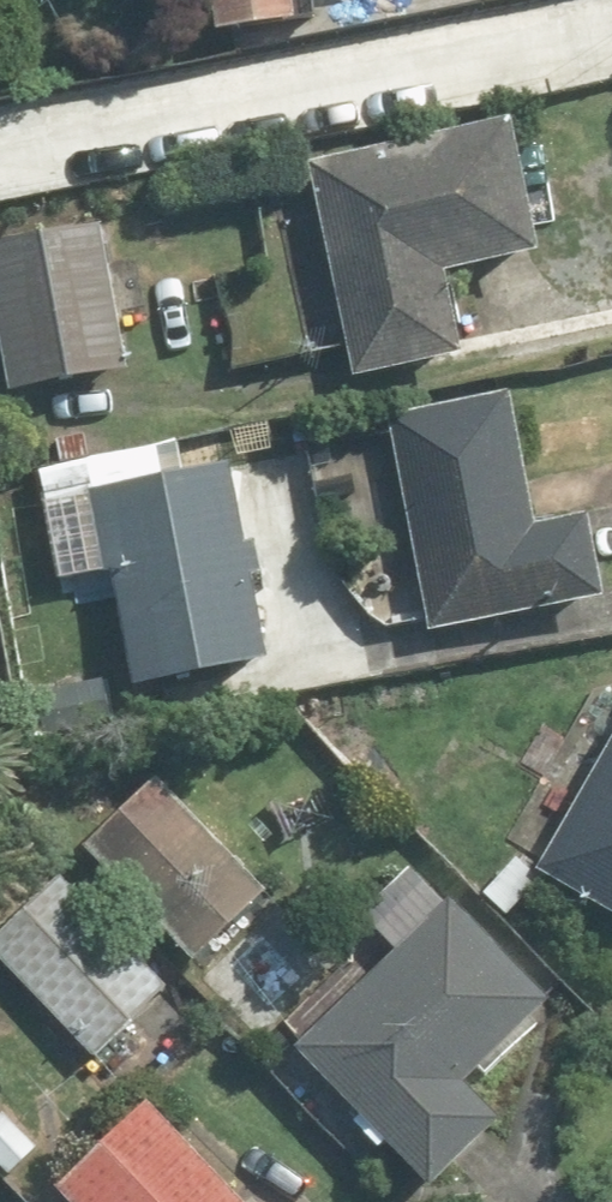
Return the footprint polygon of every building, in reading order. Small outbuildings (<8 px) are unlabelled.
[(200,37),(284,28),(281,0),(197,0),(200,37)] [(321,205),(260,218),(271,271),(324,260),(329,284),(306,289),(319,354),(338,350),(346,388),(446,367),(428,278),(523,258),(495,125),(312,163),(321,205)] [(0,235),(0,393),(3,406),(118,381),(104,317),(144,308),(133,260),(103,266),(91,214),(0,235)] [(500,400),(380,425),(426,639),(596,603),(579,523),(528,534),(500,400)] [(239,550),(224,475),(183,484),(173,437),(80,457),(76,436),(49,442),(55,467),(32,472),(40,509),(83,500),(91,538),(66,544),(80,606),(98,602),(118,694),(257,665),(242,590),(261,586),(252,547),(239,550)] [(12,690),(18,725),(94,711),(89,677),(12,690)] [(584,693),(471,901),(511,923),(529,890),(611,935),(611,708),(584,693)] [(359,723),(330,749),(400,826),(428,800),(359,723)] [(150,778),(73,850),(183,968),(260,896),(150,778)] [(384,951),(283,1052),(427,1197),(491,1133),(453,1095),(544,1004),(408,867),(354,921),(384,951)] [(0,925),(0,966),(92,1061),(165,990),(52,874),(0,925)] [(49,1193),(58,1201),(226,1201),(140,1109),(49,1193)] [(1,1115),(0,1116),(0,1188),(1,1189),(38,1157),(1,1115)]
